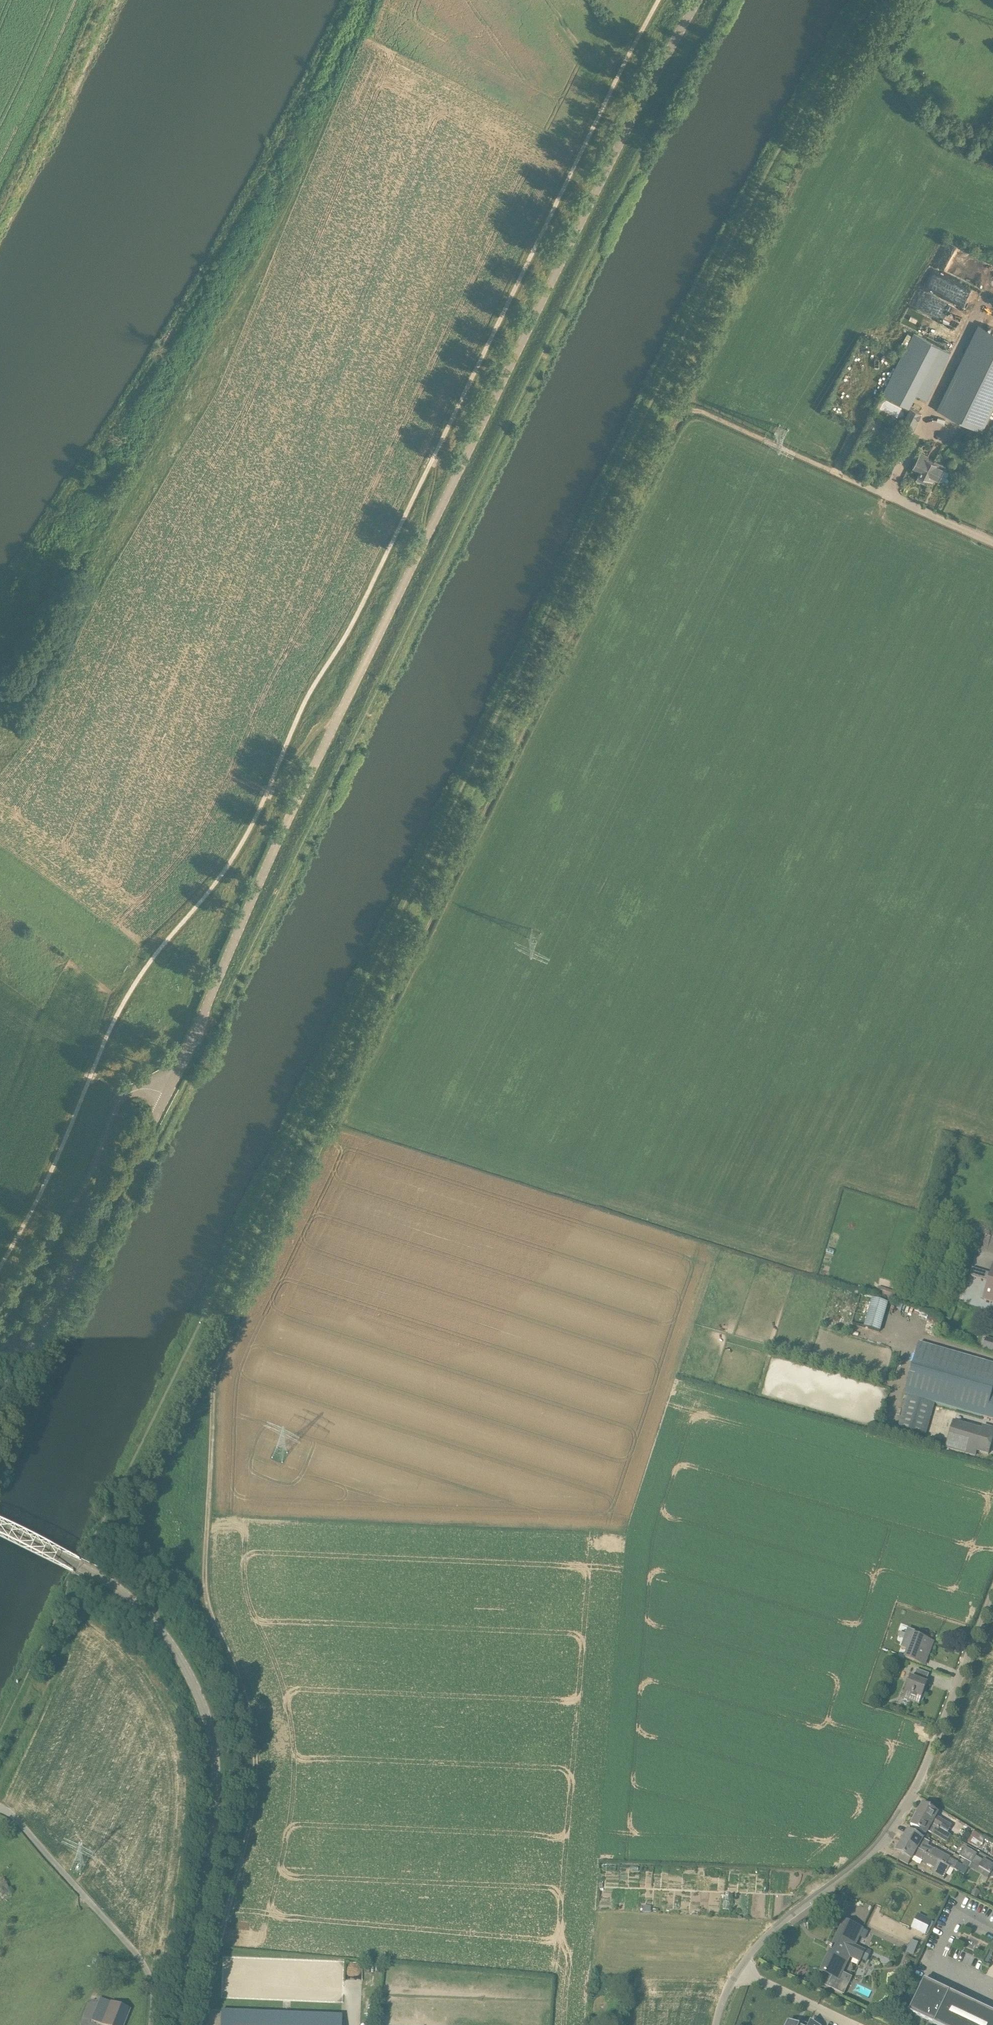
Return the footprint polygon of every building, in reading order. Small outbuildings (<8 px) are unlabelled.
[(992,410),(992,333),(978,326),(937,410),(982,432),(992,410)] [(914,334),(883,395),(909,408),(916,395),(927,401),(950,353),(914,334)] [(878,429),(881,422),(872,417),(869,424),(878,429)] [(930,456),(921,452),(917,458),(913,468),(921,472),(916,480),(926,486),(929,481),(934,484),(935,479),(940,481),(941,480),(946,483),(950,481),(952,477),(951,473),(944,470),(946,466),(935,461),(935,462),(928,459),(930,456)] [(983,1272),(981,1279),(988,1281),(990,1274),(983,1272)] [(988,1281),(983,1299),(992,1302),(992,1283),(988,1281)] [(896,1291),(880,1287),(878,1294),(894,1298),(893,1300),(901,1302),(904,1292),(896,1289),(896,1291)] [(881,1331),(890,1302),(873,1297),(865,1326),(881,1331)] [(988,1337),(984,1349),(992,1352),(992,1339),(988,1337)] [(919,1343),(905,1394),(908,1395),(899,1428),(926,1436),(936,1403),(992,1420),(992,1364),(919,1343)] [(992,1439),(992,1429),(983,1426),(980,1437),(952,1429),(947,1447),(975,1455),(977,1451),(989,1454),(992,1439)] [(924,1665),(933,1641),(914,1634),(906,1658),(924,1665)] [(925,1682),(928,1674),(916,1669),(913,1677),(911,1677),(902,1698),(919,1704),(928,1683),(925,1682)] [(948,1833),(952,1825),(937,1816),(939,1813),(923,1804),(917,1814),(948,1833)] [(948,1833),(917,1814),(911,1825),(927,1835),(929,1831),(947,1842),(951,1835),(948,1833)] [(934,1849),(928,1845),(930,1842),(908,1829),(902,1840),(950,1867),(954,1870),(959,1862),(951,1858),(935,1849),(934,1849)] [(982,1850),(986,1844),(983,1841),(985,1838),(974,1832),(968,1842),(982,1850)] [(950,1867),(902,1840),(896,1851),(912,1860),(914,1857),(924,1861),(923,1863),(926,1865),(927,1864),(935,1868),(932,1873),(944,1879),(950,1867)] [(976,1856),(977,1854),(965,1846),(960,1856),(971,1863),(969,1867),(983,1876),(980,1881),(985,1884),(990,1874),(991,1874),(992,1870),(992,1864),(984,1859),(983,1860),(976,1856)] [(8,1888),(6,1883),(0,1885),(0,1891),(8,1888)] [(976,1898),(980,1891),(975,1889),(971,1896),(976,1898)] [(927,1934),(934,1919),(919,1913),(912,1927),(927,1934)] [(865,1950),(856,1945),(862,1929),(844,1920),(820,1971),(841,1980),(845,1972),(843,1972),(850,1958),(860,1962),(862,1959),(866,1961),(871,1951),(866,1949),(865,1950)] [(916,1954),(920,1942),(911,1939),(907,1952),(916,1954)] [(937,2024),(992,2024),(992,2014),(924,1981),(909,2012),(937,2024)] [(100,1997),(91,2020),(101,2024),(104,2024),(124,2024),(130,2009),(110,2001),(100,1997)] [(342,2016),(222,2011),(222,2009),(221,2024),(342,2024),(342,2016)]
